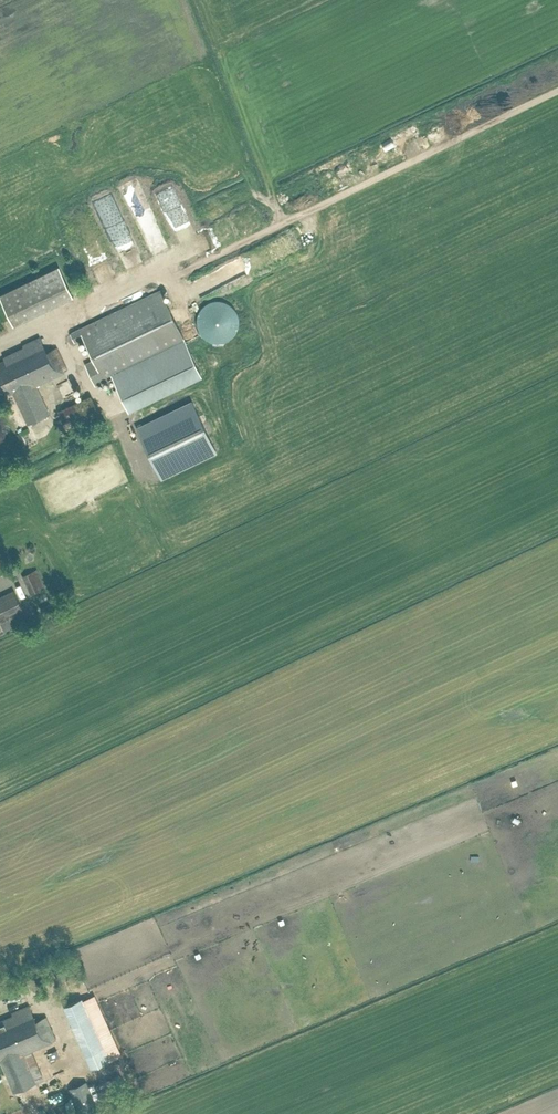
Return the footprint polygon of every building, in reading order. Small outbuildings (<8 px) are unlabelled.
[(164,213),(180,207),(172,187),(156,193),(164,213)] [(189,220),(173,225),(178,242),(194,237),(189,220)] [(82,248),(93,243),(88,230),(77,235),(82,248)] [(0,294),(0,295),(14,325),(74,296),(60,266),(0,294)] [(161,289),(134,302),(70,333),(74,341),(84,336),(94,359),(85,363),(95,385),(113,376),(129,410),(202,376),(185,341),(161,289)] [(209,339),(214,341),(221,341),(226,339),(231,336),(235,332),(238,326),(239,321),(238,315),(236,309),(232,305),(227,301),(221,299),(215,299),(210,301),(205,304),(201,309),(198,314),(197,320),(198,326),(200,331),(204,336),(209,339)] [(47,350),(46,350),(40,337),(23,345),(24,347),(4,357),(5,359),(0,362),(0,374),(9,393),(13,391),(28,422),(49,412),(36,384),(64,371),(64,370),(67,368),(57,347),(47,350)] [(193,404),(138,430),(160,478),(215,452),(193,404)] [(33,425),(37,438),(45,435),(41,423),(33,425)] [(22,575),(23,576),(30,594),(45,587),(37,568),(22,575)] [(0,595),(0,621),(24,610),(14,589),(0,595)] [(80,973),(65,979),(69,988),(84,981),(80,973)] [(82,997),(64,1005),(91,1067),(109,1059),(82,997)] [(23,1052),(56,1038),(47,1015),(36,1019),(30,1004),(12,1012),(13,1014),(0,1020),(0,1059),(0,1058),(14,1091),(36,1082),(23,1052)] [(118,1074),(96,1083),(103,1101),(125,1092),(118,1074)] [(79,1113),(84,1113),(98,1108),(86,1080),(68,1088),(79,1113)]
